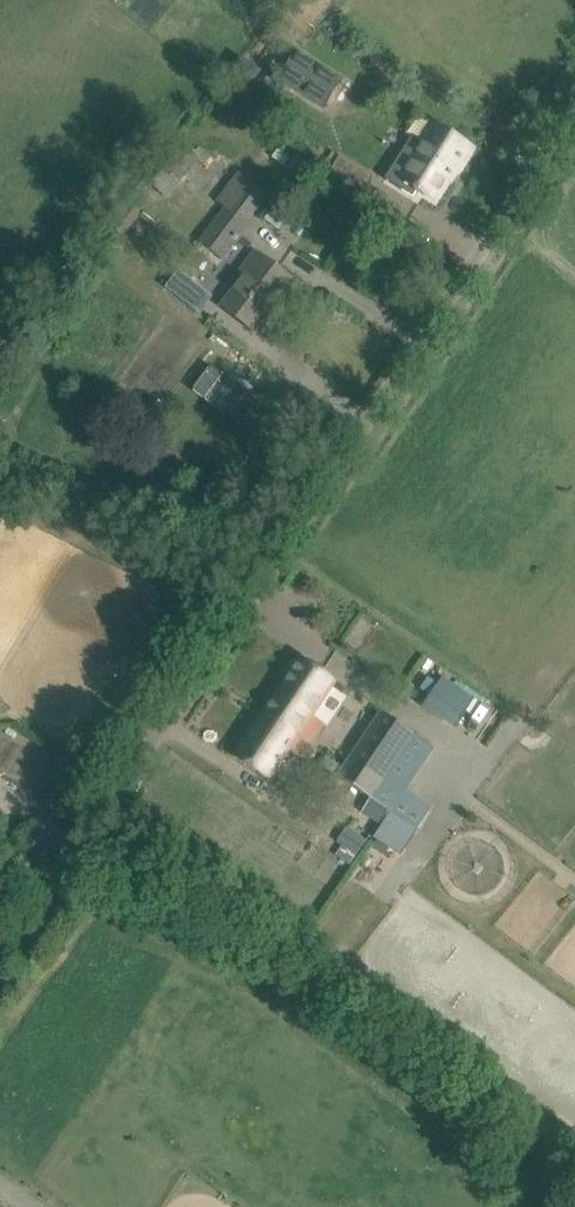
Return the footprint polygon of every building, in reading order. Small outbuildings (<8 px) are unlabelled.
[(298,53),(281,80),(324,107),(341,80),(298,53)] [(452,169),(455,171),(469,149),(470,147),(435,125),(434,126),(422,145),(411,137),(385,179),(413,197),(416,192),(420,194),(421,191),(434,199),(446,179),(447,178),(447,177),(452,169)] [(174,180),(176,181),(196,158),(198,160),(204,152),(192,142),(188,147),(178,139),(173,146),(177,150),(148,184),(162,195),(174,180)] [(340,156),(330,172),(346,183),(357,166),(340,156)] [(270,194),(239,171),(217,201),(225,207),(199,241),(225,260),(253,222),(251,220),(270,194)] [(144,209),(132,199),(111,226),(122,235),(144,209)] [(292,280),(273,265),(255,252),(240,271),(247,275),(223,306),(254,330),(292,280)] [(180,267),(165,283),(198,313),(213,297),(180,267)] [(326,725),(314,716),(336,682),(320,671),(300,657),(263,714),(311,746),(326,725)] [(421,709),(455,728),(474,694),(440,676),(421,709)] [(382,712),(351,759),(402,795),(406,790),(434,748),(382,712)] [(316,749),(311,746),(263,714),(235,756),(270,780),(290,751),(307,763),(316,749)] [(30,769),(41,774),(53,752),(13,732),(9,740),(26,748),(22,757),(34,763),(30,769)] [(344,769),(339,776),(370,798),(361,811),(381,824),(390,811),(391,812),(402,795),(351,759),(344,769)] [(381,824),(372,837),(400,856),(433,808),(406,790),(402,795),(391,812),(390,811),(381,824)] [(339,842),(358,855),(367,842),(347,829),(339,842)]
